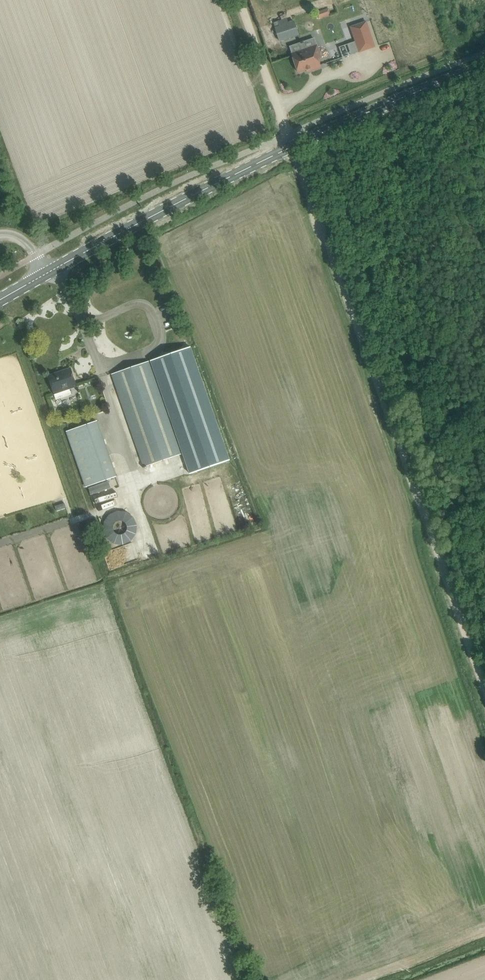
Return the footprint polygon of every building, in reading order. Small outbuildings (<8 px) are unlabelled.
[(328,9),(320,12),(322,17),(330,14),(328,9)] [(274,23),(275,28),(280,41),(299,34),(294,21),(282,25),(280,20),(274,23)] [(366,22),(351,27),(356,41),(360,52),(375,47),(366,22)] [(305,54),(294,58),(298,72),(311,68),(312,70),(321,67),(318,58),(322,57),(317,45),(303,50),(305,54)] [(191,347),(150,361),(182,454),(189,474),(230,460),(191,347)] [(112,374),(145,467),(182,454),(150,361),(112,374)] [(71,368),(48,376),(56,400),(72,395),(70,389),(77,386),(71,368)] [(67,431),(86,487),(116,476),(97,421),(67,431)] [(108,547),(139,540),(132,509),(101,516),(108,547)]
